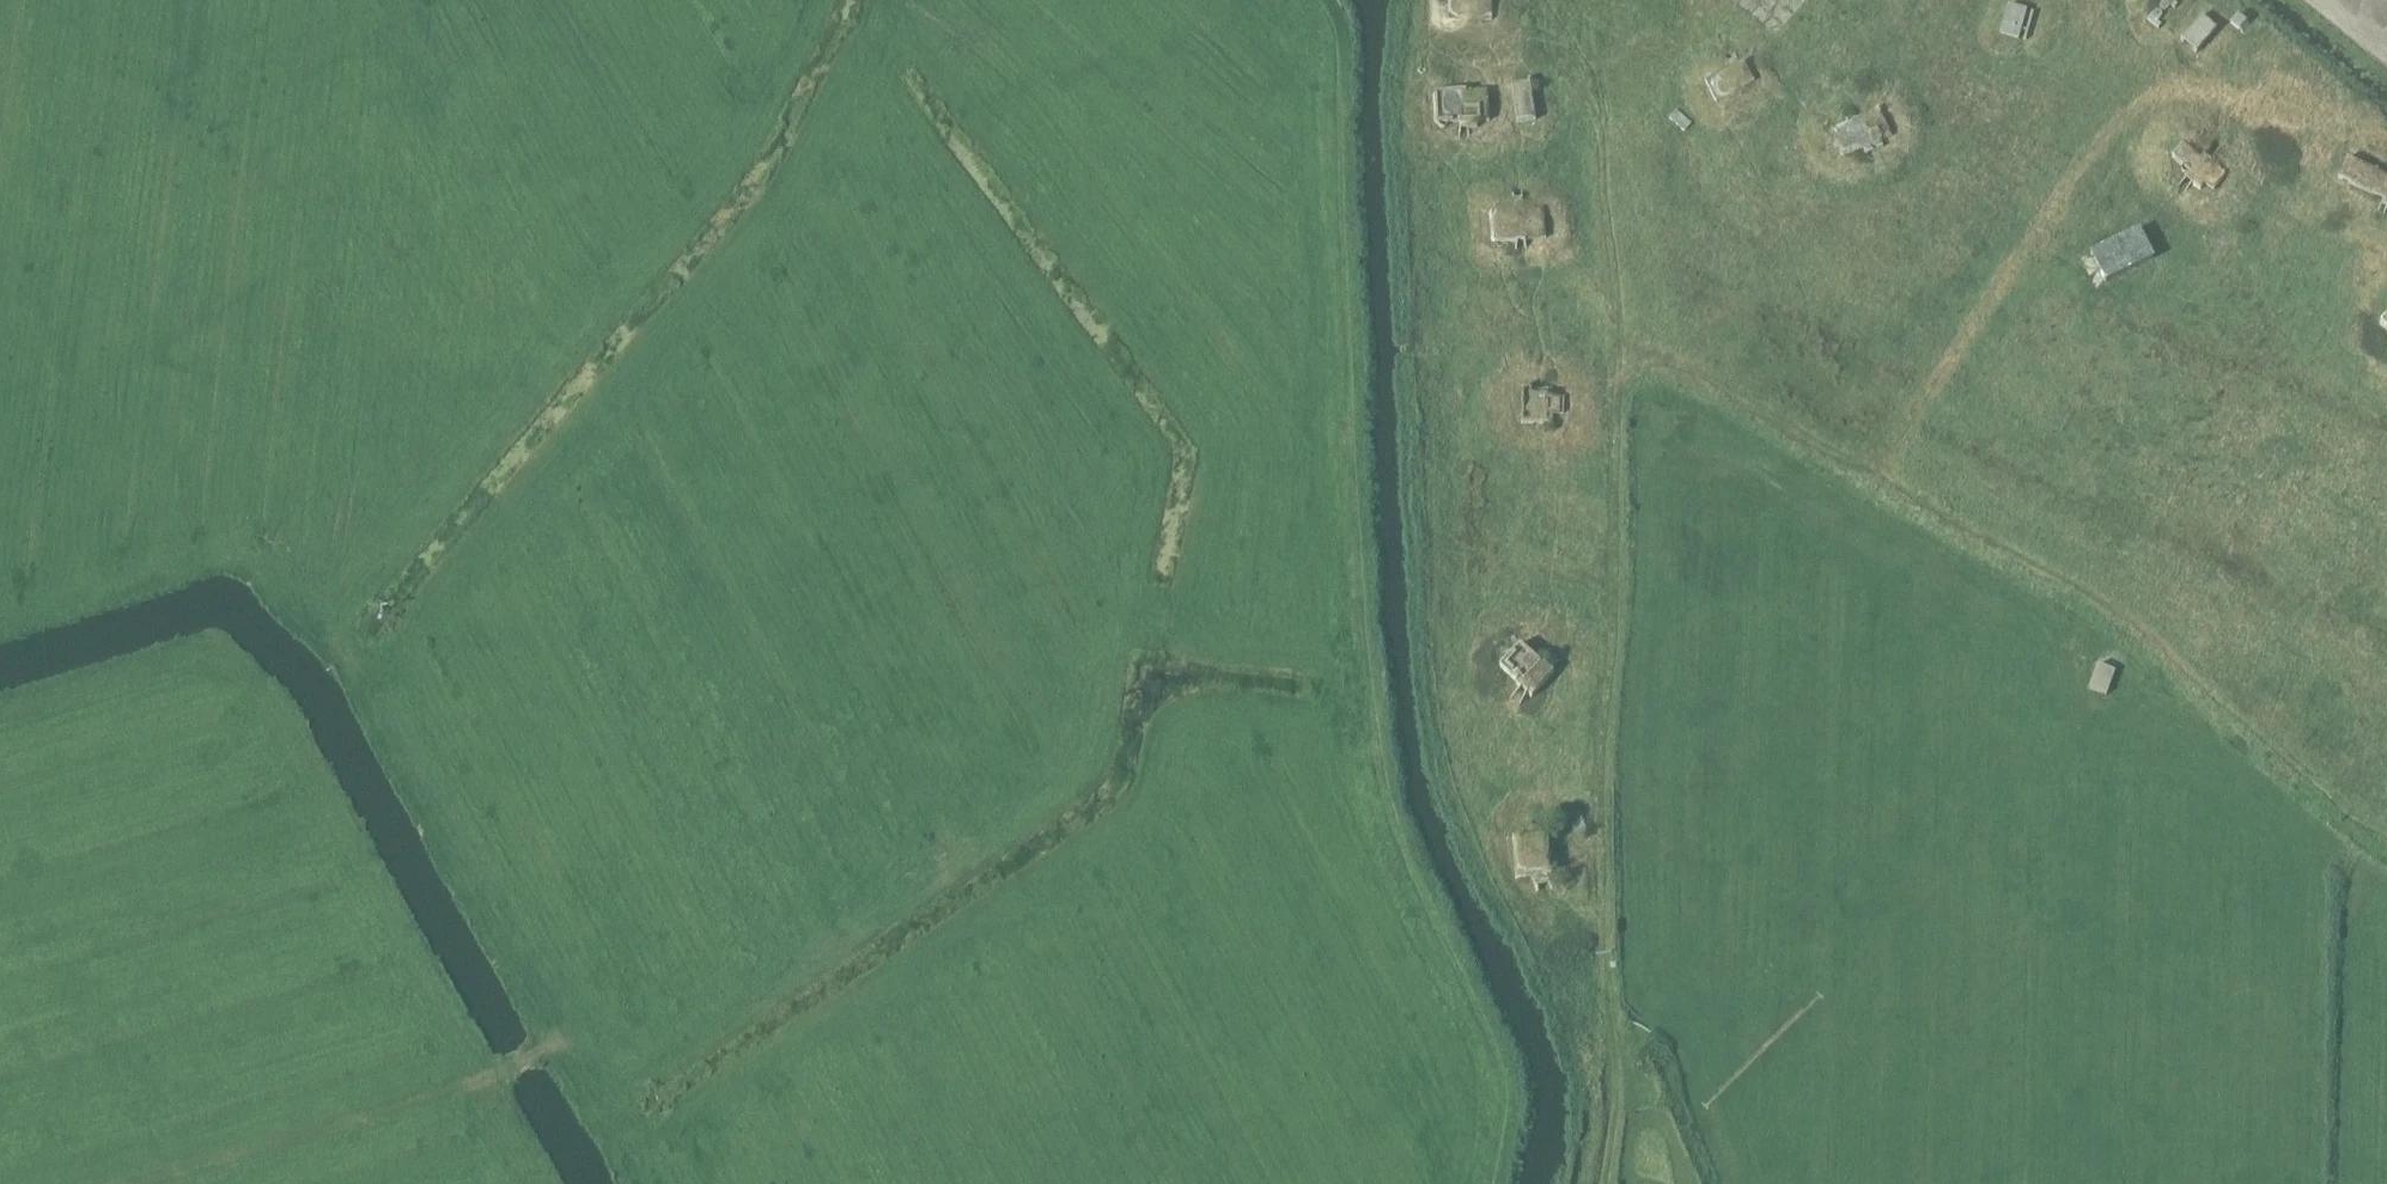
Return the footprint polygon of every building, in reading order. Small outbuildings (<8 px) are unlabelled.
[(1501,0),(1452,0),(1452,6),(1450,6),(1450,9),(1452,9),(1452,23),(1500,23),(1501,0)] [(1779,40),(1813,0),(1731,0),(1779,40)] [(2176,10),(2182,14),(2186,9),(2175,0),(2174,0),(2170,4),(2169,6),(2168,7),(2167,8),(2167,9),(2166,10),(2166,11),(2166,12),(2166,13),(2167,14),(2168,15),(2169,16),(2170,16),(2171,16),(2172,16),(2173,16),(2174,15),(2174,14),(2175,14),(2175,13),(2176,12),(2176,11),(2176,10)] [(2037,15),(2016,9),(2007,37),(2028,44),(2031,34),(2035,36),(2032,45),(2033,45),(2041,17),(2040,17),(2035,34),(2031,33),(2037,15)] [(2159,18),(2157,20),(2153,24),(2165,35),(2169,30),(2163,25),(2164,24),(2165,24),(2166,24),(2167,23),(2168,22),(2168,21),(2169,20),(2169,19),(2169,18),(2168,17),(2167,16),(2167,15),(2166,15),(2165,15),(2163,15),(2161,15),(2160,16),(2160,17),(2159,18)] [(2237,29),(2250,39),(2258,30),(2245,20),(2237,29)] [(2190,46),(2204,58),(2224,34),(2210,22),(2190,46)] [(1430,79),(1435,73),(1431,70),(1426,75),(1430,79)] [(1494,95),(1476,95),(1480,85),(1478,85),(1475,95),(1470,95),(1467,85),(1466,85),(1469,95),(1451,95),(1449,98),(1448,124),(1451,126),(1451,127),(1452,128),(1453,130),(1454,131),(1457,131),(1459,130),(1460,129),(1461,127),(1461,126),(1470,126),(1470,133),(1469,141),(1471,141),(1471,132),(1475,133),(1476,141),(1478,141),(1476,133),(1487,133),(1487,126),(1494,126),(1494,95)] [(1540,86),(1540,87),(1522,88),(1525,125),(1544,124),(1541,98),(1546,97),(1546,98),(1548,98),(1548,97),(1550,96),(1552,96),(1552,95),(1552,94),(1541,95),(1541,89),(1551,88),(1551,87),(1551,86),(1549,86),(1549,87),(1546,87),(1546,86),(1545,86),(1545,87),(1542,87),(1542,86),(1540,86)] [(1882,113),(1865,121),(1864,110),(1862,111),(1864,121),(1860,123),(1853,115),(1851,116),(1858,124),(1842,131),(1841,135),(1852,158),(1855,159),(1856,160),(1857,161),(1858,162),(1860,162),(1863,161),(1864,160),(1865,158),(1865,156),(1864,155),(1872,151),(1875,157),(1878,165),(1879,165),(1876,157),(1879,155),(1884,163),(1886,162),(1881,155),(1891,150),(1888,144),(1895,141),(1882,113)] [(1698,126),(1682,114),(1674,125),(1689,137),(1698,126)] [(2239,181),(2230,174),(2231,172),(2229,171),(2228,172),(2221,166),(2229,157),(2227,156),(2221,163),(2216,158),(2222,151),(2221,150),(2214,158),(2211,158),(2195,145),(2192,145),(2181,158),(2181,161),(2189,168),(2188,169),(2187,170),(2187,172),(2188,173),(2190,175),(2192,176),(2193,176),(2195,175),(2197,174),(2197,178),(2187,189),(2188,190),(2195,183),(2201,187),(2194,195),(2195,196),(2202,189),(2211,196),(2216,190),(2225,197),(2239,181)] [(2385,179),(2386,177),(2384,176),(2383,178),(2358,164),(2347,184),(2386,205),(2386,180),(2385,179)] [(2149,236),(2100,261),(2113,287),(2162,263),(2149,236)] [(1557,392),(1534,391),(1533,427),(1557,427),(1557,436),(1558,436),(1558,430),(1562,430),(1562,436),(1564,436),(1564,428),(1566,428),(1566,414),(1577,414),(1577,398),(1567,398),(1567,392),(1565,392),(1565,381),(1563,381),(1563,389),(1559,389),(1559,381),(1557,381),(1557,392)] [(1546,668),(1531,654),(1527,654),(1515,667),(1515,673),(1528,684),(1526,686),(1528,687),(1530,685),(1530,686),(1528,689),(1531,693),(1525,698),(1527,699),(1532,695),(1536,698),(1532,704),(1534,705),(1538,699),(1542,702),(1563,677),(1560,674),(1565,669),(1564,668),(1559,672),(1555,668),(1558,663),(1557,662),(1553,668),(1549,665),(1546,668)] [(1571,819),(1579,837),(1590,832),(1582,814),(1571,819)]
